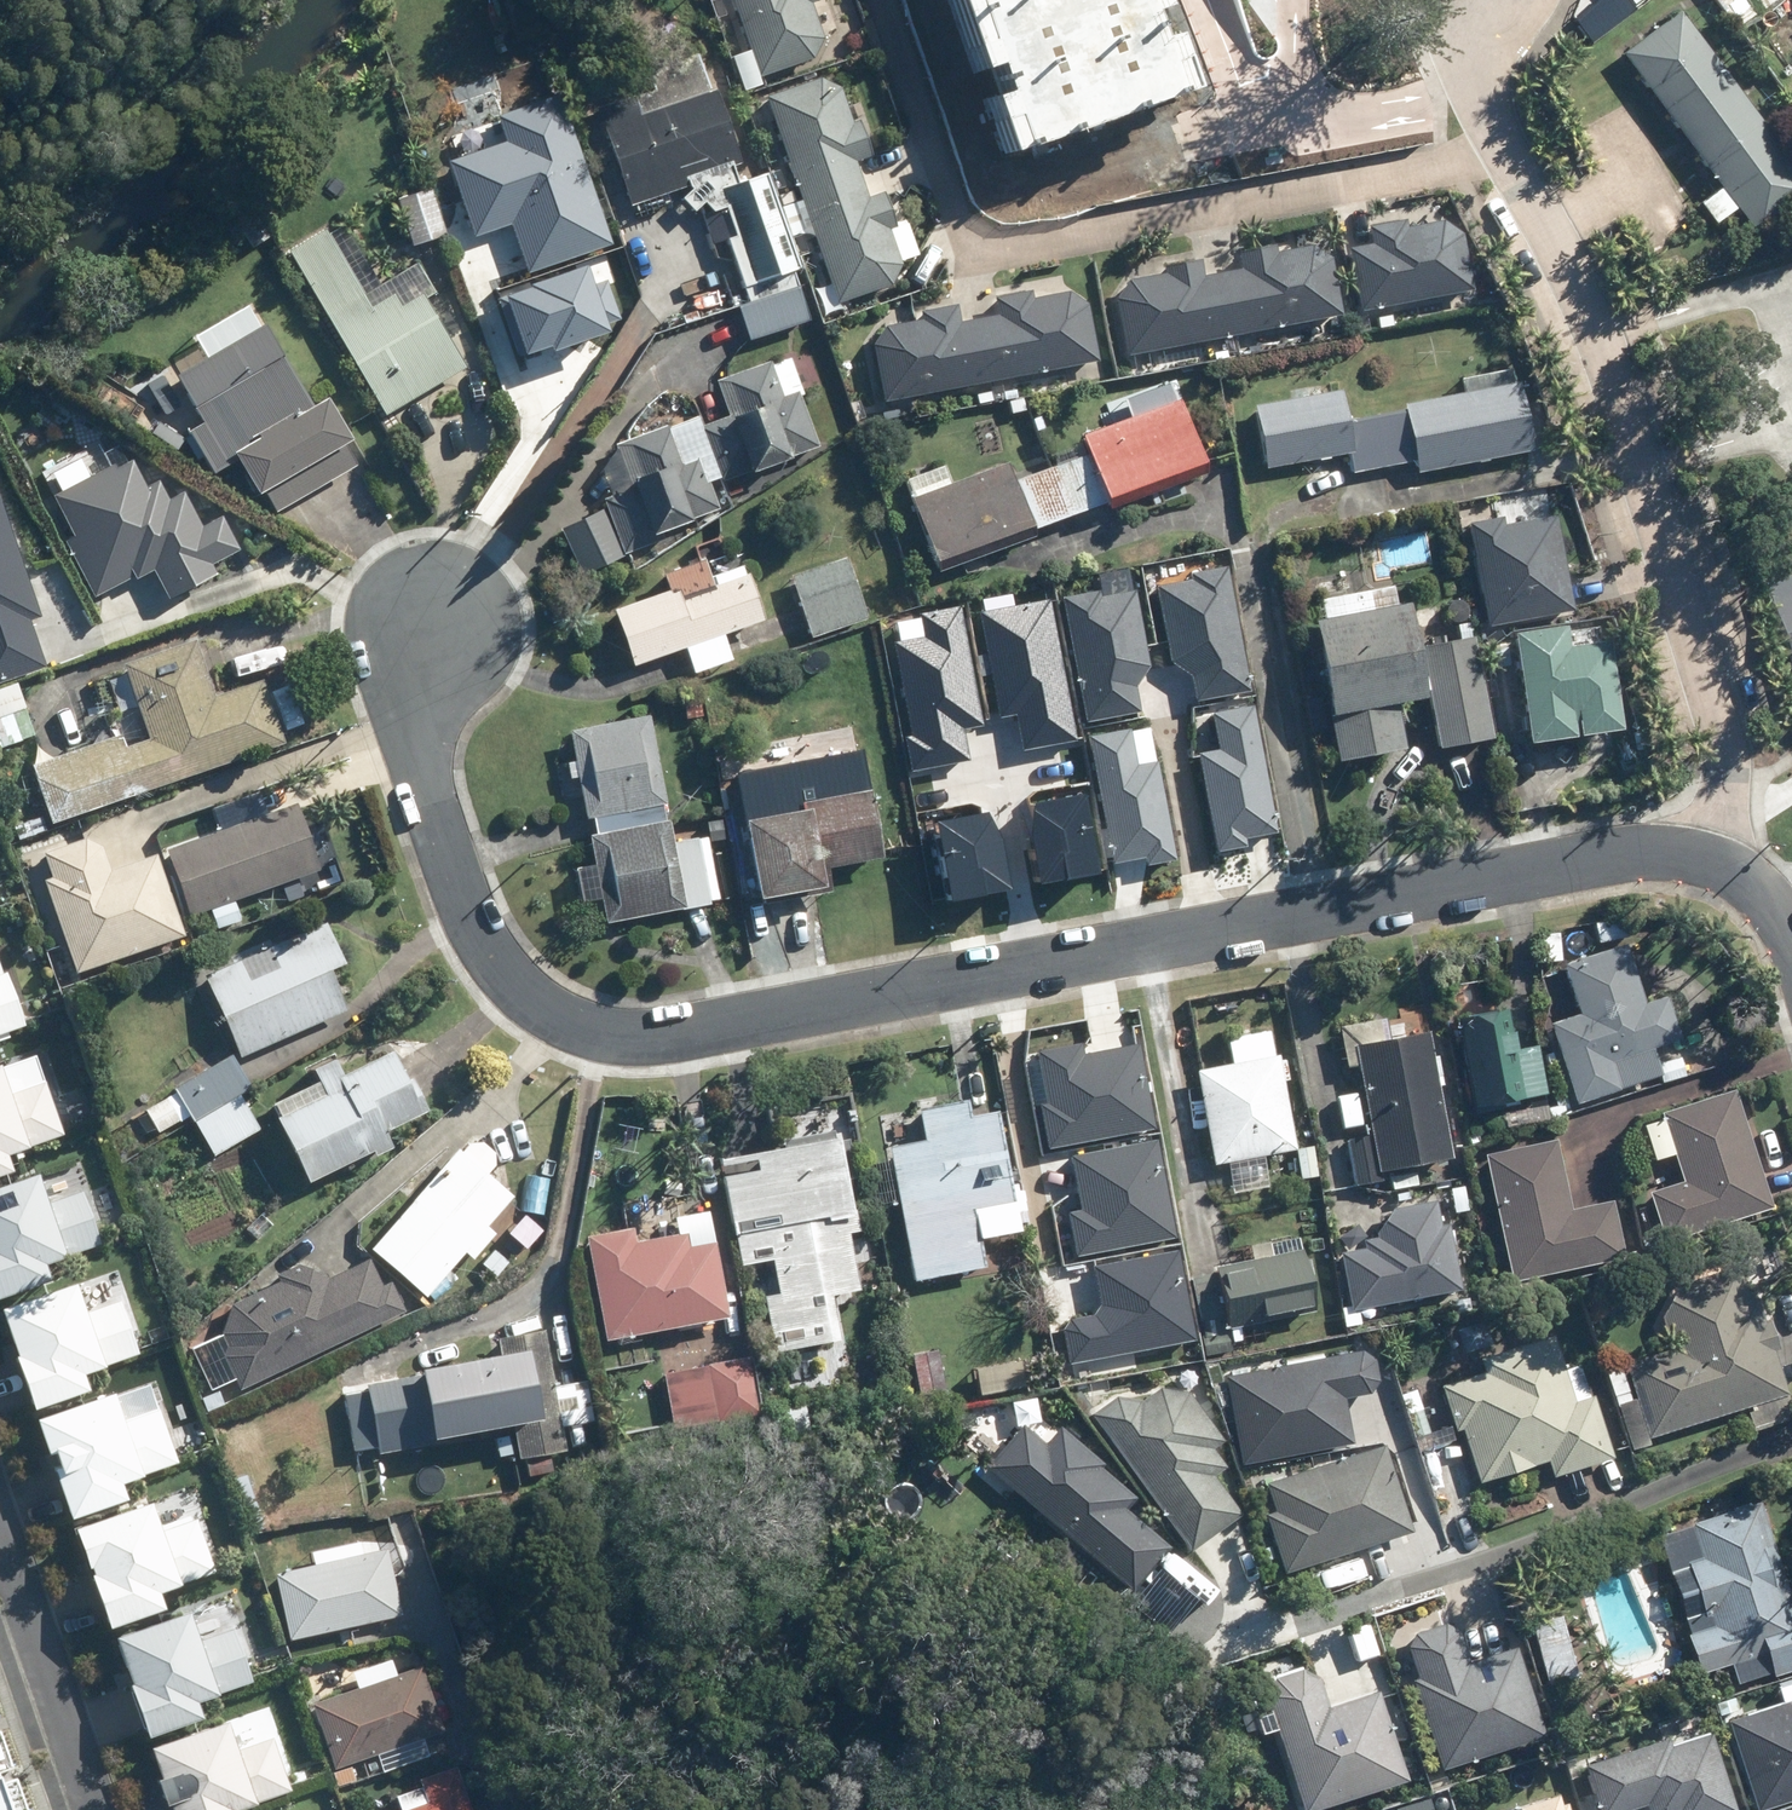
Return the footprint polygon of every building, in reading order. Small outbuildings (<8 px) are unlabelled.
[(808,58),(818,39),(805,2),(811,0),(728,0),(754,77),(808,58)] [(1013,163),(1196,112),(1159,0),(959,0),(1013,163)] [(1694,153),(1751,109),(1679,16),(1622,60),(1694,153)] [(595,107),(628,205),(737,167),(696,52),(645,69),(651,87),(595,107)] [(846,123),(834,88),(814,78),(760,96),(831,302),(886,283),(896,264),(884,229),(890,227),(877,191),(863,196),(851,161),(865,156),(853,121),(846,123)] [(1694,153),(1722,190),(1700,207),(1715,228),(1737,211),(1758,240),(1791,214),(1791,163),(1751,109),(1694,153)] [(445,159),(459,154),(454,139),(439,143),(445,159)] [(574,182),(502,206),(484,151),(445,164),(466,226),(454,231),(470,276),(480,273),(494,312),(531,298),(524,280),(599,254),(574,182)] [(757,301),(797,287),(759,172),(718,187),(757,301)] [(587,187),(591,200),(603,196),(599,183),(587,187)] [(432,188),(398,196),(412,247),(445,238),(432,188)] [(1367,243),(1344,248),(1357,311),(1469,290),(1458,234),(1435,223),(1400,227),(1399,219),(1365,222),(1367,243)] [(283,250),(382,415),(465,365),(421,293),(400,306),(391,291),(369,305),(322,226),(283,250)] [(1337,314),(1326,258),(1308,244),(1271,252),(1270,244),(1233,251),(1236,268),(1199,275),(1195,258),(1158,265),(1160,272),(1121,280),(1110,299),(1122,356),(1337,314)] [(614,276),(587,259),(561,300),(581,312),(574,322),(603,341),(628,302),(607,288),(614,276)] [(1092,360),(1082,303),(1063,290),(1027,297),(1026,290),(990,296),(993,314),(955,321),(952,304),(916,311),(917,319),(881,326),(868,344),(879,400),(1092,360)] [(198,420),(183,430),(187,436),(172,445),(180,458),(195,449),(208,472),(239,455),(273,513),(352,466),(279,348),(225,380),(207,351),(170,373),(198,420)] [(720,481),(818,445),(798,391),(782,396),(769,361),(716,381),(729,416),(700,426),(720,481)] [(1407,412),(1379,418),(1388,466),(1417,460),(1419,473),(1534,451),(1520,380),(1405,402),(1407,412)] [(1342,388),(1253,405),(1265,467),(1347,451),(1351,473),(1388,466),(1379,418),(1349,423),(1342,388)] [(1045,393),(1030,397),(1032,407),(1048,404),(1045,393)] [(1024,398),(1010,401),(1012,413),(1025,411),(1024,398)] [(1205,473),(1179,399),(1080,432),(1088,456),(1050,469),(1066,516),(1105,502),(1107,507),(1205,473)] [(664,424),(611,443),(627,489),(603,498),(623,553),(653,543),(650,533),(717,509),(698,457),(679,464),(664,424)] [(108,463),(45,494),(57,517),(51,520),(89,598),(148,569),(162,598),(211,574),(206,564),(233,550),(216,516),(195,526),(178,491),(161,499),(152,480),(138,486),(125,459),(110,467),(108,463)] [(1006,462),(911,495),(937,570),(1036,536),(1033,527),(1066,516),(1050,469),(1013,482),(1006,462)] [(1610,480),(1582,486),(1586,506),(1614,501),(1610,480)] [(1463,512),(1472,570),(1518,562),(1508,505),(1463,512)] [(621,555),(601,510),(561,527),(581,572),(621,555)] [(0,516),(0,681),(43,666),(26,620),(36,617),(0,516)] [(847,557),(792,575),(812,637),(867,619),(847,557)] [(1788,666),(1791,664),(1791,571),(1760,582),(1788,666)] [(612,607),(632,664),(763,619),(747,572),(678,596),(674,585),(612,607)] [(1069,625),(1093,621),(1088,593),(1065,597),(1069,625)] [(1437,747),(1492,737),(1473,635),(1415,646),(1407,600),(1314,618),(1338,759),(1404,747),(1396,701),(1424,696),(1423,690),(1426,690),(1437,747)] [(1117,617),(1069,625),(1078,675),(1126,667),(1117,617)] [(1621,729),(1609,641),(1566,647),(1562,624),(1512,631),(1527,742),(1621,729)] [(120,663),(146,737),(123,745),(119,733),(28,764),(48,823),(280,743),(259,680),(213,696),(193,638),(120,663)] [(1133,656),(1156,785),(1226,773),(1227,778),(1253,773),(1244,725),(1234,727),(1219,641),(1133,656)] [(1073,706),(1067,674),(1042,678),(1048,710),(1073,706)] [(33,736),(14,681),(0,686),(0,747),(33,736)] [(701,716),(698,694),(682,696),(684,718),(701,716)] [(587,835),(603,922),(709,903),(697,838),(671,843),(667,819),(662,820),(660,803),(664,803),(648,715),(568,730),(584,817),(592,817),(596,834),(587,835)] [(1041,739),(928,760),(947,861),(1059,840),(1041,739)] [(801,802),(802,807),(742,817),(757,897),(821,886),(817,867),(880,856),(868,790),(801,802)] [(188,917),(318,870),(294,802),(163,850),(188,917)] [(41,815),(7,827),(12,841),(46,830),(41,815)] [(724,840),(721,821),(706,823),(709,843),(724,840)] [(50,879),(40,881),(73,973),(182,935),(153,854),(108,870),(99,846),(82,839),(41,853),(50,879)] [(209,910),(216,929),(238,921),(231,902),(209,910)] [(328,970),(342,964),(324,922),(201,975),(236,1057),(345,1011),(328,970)] [(1559,932),(1538,933),(1541,962),(1560,961),(1559,932)] [(1579,1012),(1548,1022),(1574,1102),(1630,1085),(1633,1093),(1685,1076),(1678,1056),(1657,1064),(1653,1048),(1681,1040),(1666,995),(1644,1002),(1625,942),(1562,962),(1579,1012)] [(21,1027),(3,974),(0,975),(0,1033),(21,1027)] [(1457,1017),(1472,1112),(1488,1110),(1487,1103),(1546,1093),(1538,1045),(1513,1049),(1507,1009),(1457,1017)] [(1380,1171),(1451,1158),(1428,1029),(1355,1043),(1372,1135),(1345,1139),(1354,1185),(1382,1180),(1380,1171)] [(313,1079),(263,1103),(303,1184),(368,1152),(370,1157),(388,1149),(380,1131),(423,1110),(407,1078),(402,1080),(386,1048),(337,1073),(330,1057),(307,1068),(313,1079)] [(1277,1055),(1194,1070),(1212,1165),(1295,1148),(1277,1055)] [(226,1056),(172,1088),(191,1121),(245,1090),(226,1056)] [(1123,1075),(1033,1091),(1046,1174),(1137,1158),(1123,1075)] [(60,1136),(42,1082),(0,1094),(0,1093),(0,1153),(60,1136)] [(1551,1088),(1557,1106),(1569,1103),(1564,1084),(1551,1088)] [(1661,1114),(1683,1182),(1648,1193),(1664,1243),(1772,1209),(1735,1090),(1661,1114)] [(915,1109),(922,1140),(887,1147),(913,1280),(983,1267),(973,1211),(1012,1204),(994,1111),(968,1116),(964,1099),(915,1109)] [(858,1291),(848,1234),(855,1233),(838,1137),(719,1159),(738,1267),(771,1260),(777,1294),(763,1297),(771,1342),(838,1329),(832,1296),(858,1291)] [(1483,1154),(1512,1282),(1624,1257),(1612,1200),(1570,1209),(1555,1139),(1483,1154)] [(1312,1147),(1296,1148),(1299,1178),(1315,1177),(1312,1147)] [(493,1234),(485,1226),(511,1197),(456,1150),(369,1248),(424,1296),(462,1252),(470,1259),(493,1234)] [(1160,1152),(1140,1156),(1145,1185),(1165,1183),(1160,1152)] [(43,1280),(37,1264),(97,1244),(78,1191),(41,1203),(30,1173),(0,1183),(0,1293),(43,1280)] [(1376,1239),(1364,1241),(1365,1249),(1341,1254),(1351,1309),(1461,1289),(1448,1224),(1440,1225),(1435,1200),(1391,1207),(1375,1231),(1376,1239)] [(259,1213),(244,1229),(256,1241),(271,1224),(259,1213)] [(1089,1224),(1039,1233),(1045,1262),(1054,1260),(1058,1279),(1098,1271),(1089,1224)] [(630,1227),(583,1236),(602,1339),(676,1326),(676,1331),(697,1327),(696,1322),(727,1317),(713,1241),(687,1245),(685,1233),(633,1242),(630,1227)] [(490,1250),(479,1263),(495,1276),(506,1263),(490,1250)] [(1226,1330),(1314,1312),(1302,1250),(1214,1267),(1215,1274),(1190,1279),(1204,1356),(1230,1351),(1226,1330)] [(229,1304),(218,1333),(224,1344),(221,1353),(239,1389),(402,1312),(388,1281),(378,1285),(366,1258),(326,1277),(324,1274),(295,1263),(272,1275),(275,1282),(229,1304)] [(1662,1317),(1672,1350),(1625,1365),(1649,1438),(1747,1407),(1753,1430),(1791,1417),(1791,1413),(1773,1350),(1779,1349),(1770,1319),(1763,1321),(1756,1297),(1747,1300),(1738,1269),(1677,1287),(1662,1317)] [(78,1374),(135,1355),(117,1302),(79,1315),(68,1283),(0,1306),(0,1327),(11,1359),(8,1359),(26,1410),(84,1390),(78,1374)] [(1452,1300),(1456,1312),(1470,1310),(1467,1296),(1452,1300)] [(365,1392),(342,1396),(352,1452),(510,1424),(517,1461),(565,1452),(560,1429),(593,1423),(585,1381),(553,1386),(544,1330),(494,1339),(498,1360),(364,1385),(365,1392)] [(1611,1457),(1592,1395),(1573,1401),(1553,1337),(1508,1352),(1512,1365),(1442,1387),(1455,1430),(1461,1428),(1478,1481),(1547,1459),(1553,1476),(1611,1457)] [(936,1350),(914,1355),(922,1392),(944,1387),(941,1374),(951,1372),(947,1357),(938,1359),(936,1350)] [(1237,1463),(1348,1441),(1338,1389),(1360,1384),(1353,1351),(1220,1378),(1237,1463)] [(750,1356),(662,1372),(673,1429),(715,1422),(718,1438),(763,1431),(750,1356)] [(1000,1364),(970,1366),(972,1393),(1002,1391),(1000,1364)] [(1606,1373),(1614,1397),(1628,1392),(1621,1369),(1606,1373)] [(1121,1388),(1085,1413),(1184,1553),(1238,1515),(1207,1472),(1216,1465),(1205,1450),(1217,1442),(1171,1377),(1132,1404),(1121,1388)] [(1414,1390),(1399,1395),(1415,1440),(1429,1435),(1414,1390)] [(106,1392),(29,1419),(64,1519),(121,1499),(116,1485),(176,1464),(157,1410),(117,1424),(106,1392)] [(216,1392),(199,1399),(204,1411),(221,1404),(216,1392)] [(791,1411),(763,1414),(765,1429),(792,1426),(791,1411)] [(1131,1495),(1056,1435),(1011,1491),(1128,1585),(1161,1544),(1119,1510),(1131,1495)] [(1259,1516),(1279,1574),(1405,1531),(1377,1448),(1265,1487),(1273,1511),(1259,1516)] [(154,1595),(213,1573),(194,1520),(157,1533),(146,1502),(68,1530),(102,1629),(159,1608),(154,1595)] [(1710,1618),(1712,1627),(1691,1633),(1703,1673),(1767,1654),(1774,1677),(1791,1671),(1791,1604),(1759,1504),(1690,1526),(1701,1557),(1686,1562),(1704,1619),(1710,1618)] [(385,1550),(274,1574),(288,1640),(399,1616),(385,1550)] [(1352,1560),(1309,1572),(1315,1592),(1357,1580),(1352,1560)] [(109,1638),(126,1685),(122,1686),(141,1740),(197,1720),(190,1703),(249,1682),(231,1630),(194,1643),(183,1611),(109,1638)] [(1559,1616),(1531,1624),(1550,1686),(1578,1678),(1559,1616)] [(1537,1736),(1512,1652),(1463,1667),(1450,1622),(1398,1637),(1437,1766),(1537,1736)] [(1307,1667),(1261,1681),(1266,1697),(1259,1699),(1295,1809),(1397,1777),(1349,1627),(1299,1643),(1307,1667)] [(332,1770),(440,1732),(417,1667),(310,1704),(332,1770)] [(1791,1796),(1791,1699),(1721,1722),(1750,1809),(1791,1796)] [(165,1809),(236,1809),(289,1791),(270,1740),(231,1754),(221,1722),(143,1749),(165,1809)] [(1627,1784),(1636,1809),(1747,1809),(1724,1740),(1685,1753),(1688,1763),(1627,1784)] [(1606,1770),(1620,1766),(1615,1750),(1601,1754),(1600,1750),(1579,1757),(1588,1782),(1608,1776),(1606,1770)] [(417,1781),(424,1804),(408,1809),(468,1809),(454,1768),(417,1781)] [(1567,1804),(1559,1807),(1556,1796),(1514,1809),(1569,1809),(1567,1804)] [(1394,1809),(1395,1809),(1430,1809),(1426,1799),(1394,1809)]
